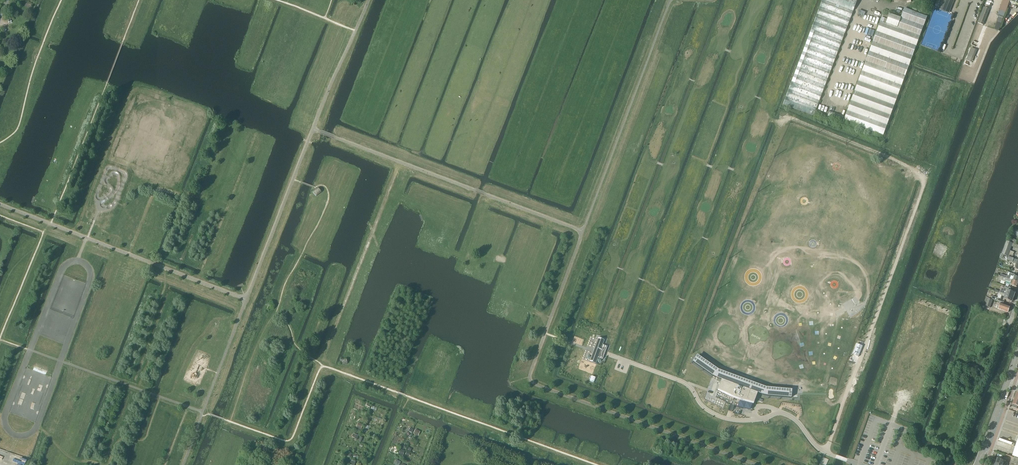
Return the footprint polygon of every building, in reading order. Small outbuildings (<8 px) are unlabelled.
[(822,0),(783,104),(814,116),(853,11),(857,0),(824,0),(824,1),(822,0)] [(998,15),(1004,17),(1005,13),(1010,0),(1003,0),(998,15)] [(984,7),(978,23),(983,25),(989,9),(984,7)] [(885,19),(881,17),(843,121),(883,135),(926,17),(904,8),(900,18),(889,14),(887,20),(885,19)] [(971,49),(968,57),(967,61),(972,63),(977,51),(971,49)] [(827,117),(841,122),(843,116),(830,111),(827,117)] [(1006,241),(1002,254),(1012,258),(1014,252),(1010,251),(1012,247),(1017,249),(1017,248),(1017,245),(1016,245),(1008,242),(1006,241)] [(1003,260),(1005,261),(1006,260),(1013,262),(1014,259),(1012,258),(1002,254),(1001,254),(999,258),(1003,259),(1003,260)] [(1001,274),(1000,276),(1017,283),(1017,278),(1015,277),(1016,276),(1009,273),(1008,276),(1007,276),(1007,277),(1001,274)] [(1011,283),(1010,285),(1017,287),(1017,285),(1017,283),(1000,276),(999,276),(997,279),(1006,282),(1011,283)] [(994,291),(1000,293),(1003,294),(1013,298),(1015,293),(1010,291),(1011,288),(1005,286),(1004,289),(1003,291),(1001,290),(1000,291),(995,289),(994,291)] [(1000,293),(999,295),(997,301),(999,302),(1003,303),(1004,303),(1005,299),(1012,302),(1013,298),(1003,294),(1000,293)] [(998,306),(997,308),(1008,312),(1010,307),(1003,304),(1003,303),(999,302),(999,304),(997,303),(996,305),(998,306)] [(598,337),(590,361),(596,363),(598,357),(603,358),(607,345),(603,344),(604,339),(598,337)] [(856,344),(852,354),(858,357),(863,347),(856,344)] [(696,355),(692,361),(714,376),(722,380),(721,382),(716,396),(726,402),(730,404),(731,404),(735,406),(750,409),(756,392),(765,395),(791,397),(791,395),(792,390),(765,387),(718,370),(696,355)]
